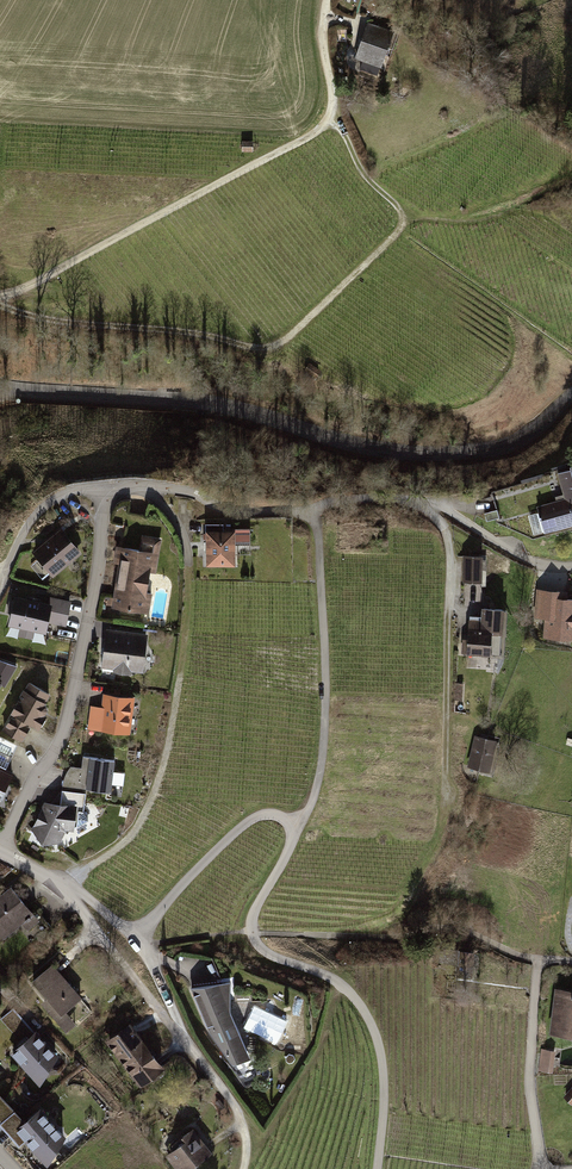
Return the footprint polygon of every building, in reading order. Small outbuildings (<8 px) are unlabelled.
[(357,58),(381,66),(389,41),(380,38),(384,29),(368,24),(357,58)] [(310,364),(304,371),(317,380),(322,372),(310,364)] [(492,492),(496,510),(498,518),(497,523),(533,540),(571,528),(571,466),(570,467),(571,469),(492,492)] [(498,518),(496,510),(484,513),(487,522),(498,518)] [(122,548),(123,548),(114,607),(149,613),(151,594),(146,593),(151,560),(154,560),(155,553),(141,551),(147,514),(128,511),(122,548)] [(209,534),(223,533),(223,524),(206,524),(206,534),(209,534)] [(382,540),(381,527),(372,527),(374,541),(382,540)] [(252,529),(239,528),(238,545),(252,545),(252,529)] [(35,552),(53,573),(78,552),(61,531),(35,552)] [(209,534),(209,564),(233,563),(233,533),(223,533),(209,534)] [(464,557),(464,582),(482,583),(482,557),(464,557)] [(501,559),(491,559),(491,572),(500,572),(501,559)] [(540,591),(537,616),(548,617),(546,637),(571,639),(571,600),(558,599),(559,592),(540,591)] [(27,601),(15,599),(15,600),(10,599),(8,613),(12,614),(10,624),(21,627),(19,634),(33,637),(34,629),(45,632),(47,622),(65,625),(70,603),(51,599),(49,606),(39,604),(40,599),(28,596),(27,601)] [(463,642),(463,652),(490,654),(491,634),(501,634),(502,610),(484,609),(483,621),(470,620),(468,643),(463,642)] [(103,648),(101,666),(116,668),(116,671),(128,673),(129,669),(142,670),(146,635),(109,631),(108,638),(107,638),(106,648),(103,648)] [(1,684),(5,687),(16,666),(0,660),(0,683),(1,684)] [(49,694),(30,683),(17,705),(15,704),(12,708),(14,709),(12,712),(14,714),(4,730),(21,740),(32,724),(39,728),(41,726),(42,727),(46,721),(44,720),(45,717),(43,716),(47,709),(46,707),(42,704),(49,694)] [(92,707),(90,726),(102,727),(101,729),(129,732),(132,699),(111,697),(110,702),(105,702),(104,708),(92,707)] [(4,790),(12,774),(5,771),(12,756),(9,755),(14,744),(0,737),(0,788),(4,790)] [(495,741),(476,737),(469,766),(488,770),(495,741)] [(77,792),(86,793),(87,789),(111,792),(115,760),(83,757),(81,773),(79,773),(77,792)] [(86,793),(77,792),(62,790),(60,807),(45,805),(34,829),(43,841),(59,842),(65,828),(72,830),(88,820),(84,811),(86,793)] [(0,897),(0,932),(1,933),(14,922),(31,943),(51,926),(38,910),(33,914),(11,888),(0,897)] [(457,963),(457,952),(440,952),(440,962),(457,963)] [(470,953),(460,952),(458,976),(468,977),(470,953)] [(45,1006),(67,1031),(76,1023),(65,1011),(81,998),(53,965),(34,981),(51,1001),(45,1006)] [(230,982),(191,987),(210,1032),(232,1063),(250,1058),(231,1011),(230,982)] [(555,1033),(571,1034),(571,993),(560,991),(555,1033)] [(16,1044),(20,1047),(36,1033),(13,1008),(1,1019),(14,1034),(23,1026),(29,1033),(20,1041),(16,1044)] [(14,1034),(20,1041),(29,1033),(23,1026),(14,1034)] [(131,1027),(110,1042),(141,1084),(162,1068),(131,1027)] [(56,1055),(36,1033),(20,1047),(14,1053),(34,1075),(56,1055)] [(554,1052),(542,1050),(539,1070),(551,1071),(554,1052)] [(246,1089),(237,1077),(233,1080),(242,1092),(246,1089)] [(14,1111),(0,1095),(0,1121),(1,1123),(14,1111)] [(63,1136),(40,1110),(25,1124),(14,1111),(1,1123),(16,1139),(21,1134),(41,1156),(63,1136)] [(182,1138),(185,1142),(180,1146),(177,1142),(172,1146),(175,1150),(169,1155),(180,1168),(189,1168),(210,1153),(192,1131),(182,1138)]
